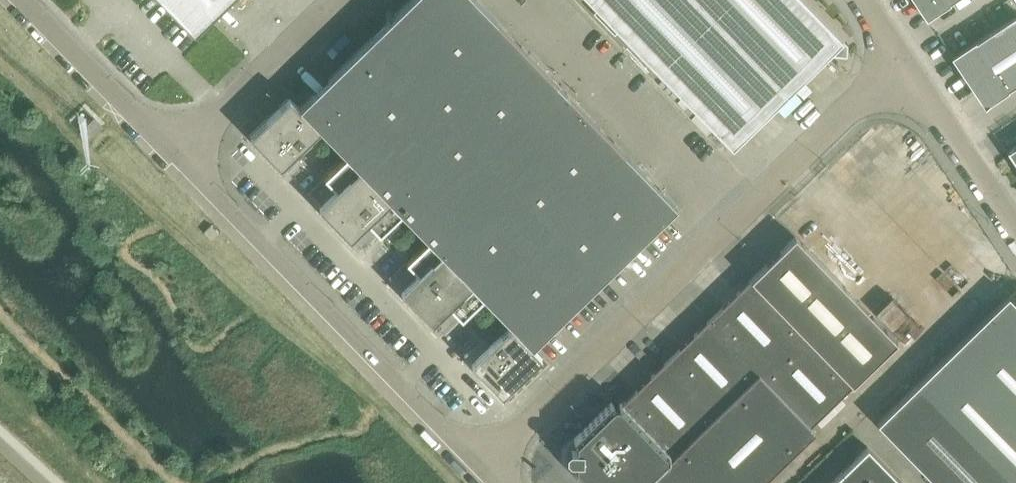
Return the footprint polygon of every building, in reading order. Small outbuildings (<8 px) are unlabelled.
[(195,34),(231,0),(162,0),(195,34)] [(614,141),(477,0),(409,0),(299,107),(321,129),(347,156),(402,213),(429,240),(484,297),(532,346),(676,206),(614,141)] [(732,147),(826,55),(846,55),(847,45),(842,40),(803,0),(589,0),(732,147)] [(952,0),(915,0),(926,17),(952,0)] [(952,57),(978,96),(980,95),(985,102),(1006,88),(1007,90),(1015,83),(1015,14),(952,57)] [(284,164),(321,129),(299,107),(299,106),(289,96),(249,135),(281,167),(284,164)] [(102,127),(93,118),(78,133),(87,142),(102,127)] [(1008,150),(1007,150),(1006,150),(1015,165),(1015,145),(1008,150)] [(402,213),(347,156),(325,177),(336,190),(319,206),(350,239),(368,222),(380,234),(402,213)] [(219,231),(212,224),(204,231),(211,239),(219,231)] [(795,235),(751,278),(852,383),(897,341),(795,235)] [(484,297),(429,240),(406,262),(419,274),(401,291),(433,323),(450,307),(462,319),(484,297)] [(852,383),(751,278),(622,403),(673,459),(647,482),(759,482),(814,430),(810,425),(852,383)] [(1008,295),(877,422),(936,482),(1015,482),(1015,303),(1008,295)] [(502,395),(542,357),(532,346),(510,324),(475,360),(471,363),(502,395)] [(622,403),(622,402),(619,404),(614,404),(611,402),(573,438),(575,440),(576,440),(576,448),(571,448),(569,448),(566,451),(566,456),(569,459),(570,459),(570,460),(576,460),(576,467),(575,467),(573,469),(586,482),(647,482),(673,459),(622,403)] [(867,446),(829,482),(903,482),(867,446)]
